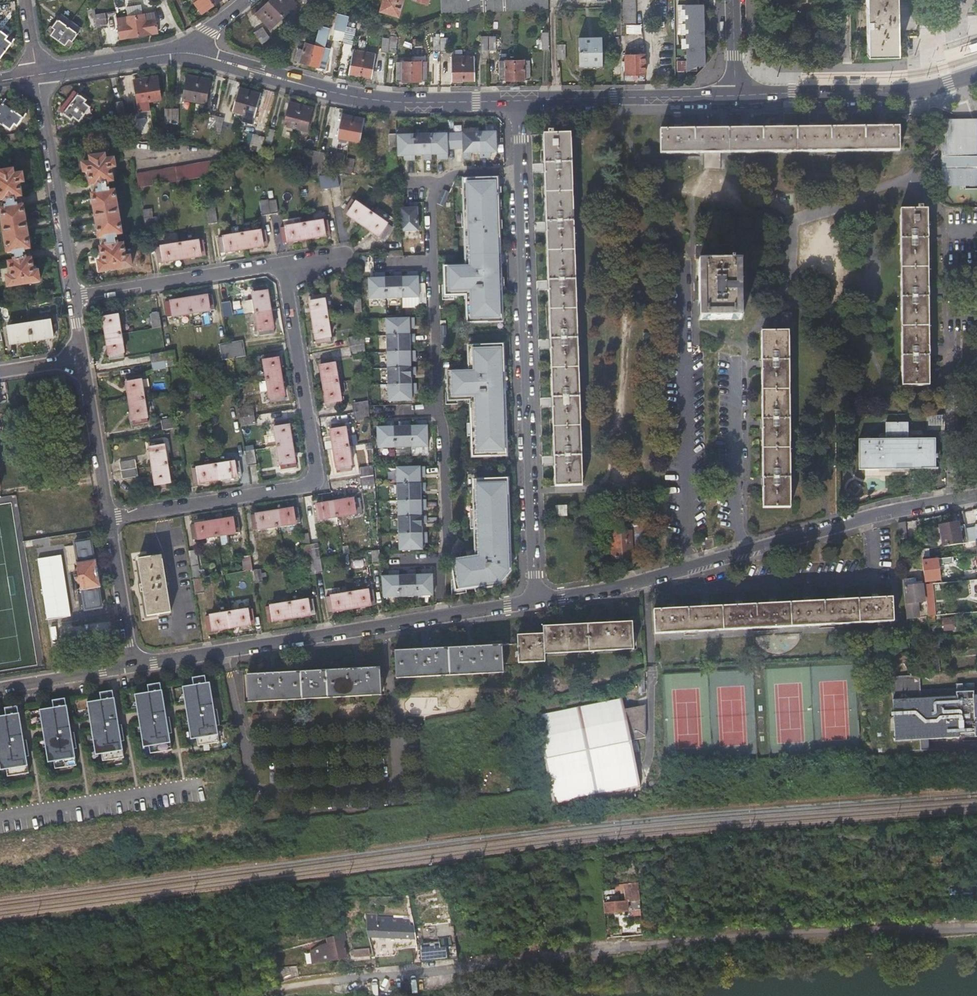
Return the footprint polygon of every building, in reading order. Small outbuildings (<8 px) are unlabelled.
[(212,0),(193,0),(202,13),(214,3),(212,0)] [(271,27),(283,15),(268,0),(256,12),(271,27)] [(283,15),(296,3),(293,0),(269,0),(268,0),(283,15)] [(317,2),(316,2),(314,0),(303,0),(302,0),(313,8),(317,2)] [(318,2),(330,9),(335,2),(331,0),(319,0),(318,2)] [(380,9),(398,14),(402,0),(382,0),(380,9)] [(441,14),(548,9),(547,0),(440,0),(441,14)] [(634,0),(622,0),(622,23),(633,23),(633,30),(643,30),(643,22),(635,22),(634,0)] [(868,54),(897,54),(896,0),(867,0),(868,54)] [(706,65),(705,3),(686,4),(687,71),(697,66),(706,65)] [(95,12),(95,7),(88,8),(91,28),(98,27),(95,12)] [(104,11),(95,12),(98,27),(106,25),(104,11)] [(154,11),(135,14),(139,34),(151,32),(151,31),(157,30),(154,11)] [(58,38),(71,20),(61,13),(52,25),(51,24),(47,30),(58,38)] [(139,34),(135,14),(117,17),(120,37),(126,36),(139,34)] [(81,27),(71,20),(58,38),(70,47),(74,41),(72,40),(81,27)] [(261,43),(270,38),(262,27),(254,32),(261,43)] [(354,29),(345,27),(342,42),(351,43),(354,29)] [(6,48),(14,37),(8,33),(8,34),(0,29),(0,44),(6,48)] [(601,36),(578,37),(579,65),(601,64),(601,36)] [(439,40),(429,40),(429,52),(439,52),(439,40)] [(309,63),(314,44),(300,41),(295,59),(309,63)] [(323,47),(314,44),(309,63),(323,67),(327,55),(322,54),(323,47)] [(628,49),(624,49),(625,74),(644,73),(644,52),(637,52),(637,47),(633,47),(633,53),(628,53),(628,49)] [(360,74),(364,51),(353,49),(348,72),(360,74)] [(375,53),(364,51),(360,74),(371,76),(375,53)] [(463,79),(462,55),(451,56),(451,79),(463,79)] [(474,55),(462,55),(463,79),(474,79),(474,55)] [(514,79),(514,59),(499,60),(499,79),(514,79)] [(529,59),(514,59),(514,79),(529,78),(529,59)] [(411,80),(411,61),(402,61),(402,60),(396,60),(396,80),(411,80)] [(426,60),(411,61),(411,80),(426,80),(426,60)] [(144,77),(148,101),(160,99),(156,75),(144,77)] [(182,99),(193,101),(197,78),(186,76),(182,99)] [(137,103),(148,101),(144,77),(133,79),(137,103)] [(197,78),(193,101),(205,103),(209,80),(197,78)] [(231,111),(242,113),(248,90),(238,87),(231,111)] [(73,90),(66,100),(83,113),(89,106),(83,102),(85,99),(73,90)] [(240,120),(251,124),(260,93),(248,90),(242,113),(240,120)] [(83,113),(66,100),(58,110),(70,119),(72,116),(78,121),(83,113)] [(15,108),(5,102),(0,109),(0,126),(2,127),(15,108)] [(294,129),(300,105),(289,103),(283,126),(294,129)] [(311,108),(300,105),(294,129),(305,131),(311,108)] [(26,115),(15,108),(2,127),(3,127),(10,132),(14,126),(17,128),(26,115)] [(125,115),(127,123),(128,129),(134,128),(132,114),(125,115)] [(206,129),(213,130),(216,116),(209,115),(206,129)] [(347,140),(352,117),(341,115),(336,138),(347,140)] [(216,116),(213,130),(219,132),(222,117),(216,116)] [(363,119),(352,117),(347,140),(359,142),(363,119)] [(976,119),(940,120),(941,186),(976,185),(976,119)] [(263,123),(257,121),(254,132),(260,134),(263,123)] [(660,152),(898,151),(898,127),(660,129),(660,152)] [(266,128),(263,142),(269,143),(273,130),(266,128)] [(495,151),(495,130),(477,131),(478,152),(478,157),(486,156),(486,151),(489,151),(495,151)] [(454,148),(453,131),(429,132),(429,153),(435,153),(438,153),(438,158),(446,158),(446,148),(454,148)] [(478,152),(477,131),(453,131),(454,148),(461,147),(461,157),(470,157),(469,152),(478,152)] [(429,153),(429,132),(412,133),(413,154),(422,153),(422,158),(429,158),(429,153)] [(570,132),(543,133),(554,485),(581,484),(570,132)] [(413,154),(412,133),(395,133),(396,150),(396,154),(402,154),(405,154),(405,159),(413,159),(413,154)] [(260,152),(263,136),(247,134),(245,149),(260,152)] [(306,169),(313,171),(317,153),(310,151),(306,169)] [(324,154),(317,152),(317,153),(313,171),(320,171),(324,154)] [(90,162),(82,163),(83,171),(87,171),(90,184),(95,183),(97,193),(91,194),(98,237),(104,236),(106,246),(100,247),(102,261),(97,261),(99,271),(130,266),(129,256),(124,257),(122,244),(119,244),(118,241),(116,242),(115,234),(120,233),(113,190),(110,191),(110,188),(107,189),(106,181),(112,180),(110,167),(114,166),(113,158),(105,159),(104,154),(89,157),(90,162)] [(353,173),(354,159),(346,158),(344,172),(353,173)] [(135,173),(137,187),(207,176),(205,161),(135,173)] [(13,173),(12,171),(0,172),(0,200),(2,199),(2,202),(6,202),(7,207),(3,208),(3,210),(0,210),(0,214),(7,253),(12,252),(12,255),(15,254),(16,259),(13,260),(13,262),(8,263),(11,277),(7,278),(9,287),(39,282),(37,271),(32,272),(31,267),(30,259),(28,259),(27,257),(25,258),(24,253),(26,252),(26,249),(29,249),(22,207),(19,207),(18,205),(15,205),(14,200),(17,200),(17,197),(20,196),(18,182),(22,182),(21,174),(13,175),(13,173)] [(496,191),(496,176),(462,177),(463,212),(465,212),(465,226),(463,226),(464,245),(468,245),(469,264),(443,265),(444,295),(469,294),(470,322),(500,321),(500,304),(501,304),(499,262),(498,262),(497,245),(499,245),(497,191),(496,191)] [(336,177),(319,180),(321,194),(339,191),(336,177)] [(321,194),(319,180),(305,183),(308,196),(321,194)] [(275,197),(268,198),(270,213),(278,212),(275,197)] [(267,198),(258,200),(261,214),(270,213),(267,198)] [(351,198),(342,211),(381,238),(390,225),(351,198)] [(416,229),(415,201),(407,201),(407,206),(398,207),(399,230),(416,229)] [(151,207),(142,209),(146,232),(155,231),(151,207)] [(207,223),(216,222),(214,207),(205,208),(207,223)] [(926,209),(899,209),(901,384),(928,384),(926,209)] [(326,219),(279,227),(281,241),(329,234),(326,219)] [(264,229),(217,237),(220,251),(267,244),(264,229)] [(158,262),(202,254),(203,251),(204,249),(202,239),(155,247),(158,262)] [(698,318),(740,318),(739,262),(733,262),(733,245),(694,245),(694,262),(697,262),(698,318)] [(400,276),(401,297),(417,296),(417,270),(409,270),(409,275),(406,275),(400,276)] [(384,276),(383,271),(376,271),(376,276),(373,276),(367,277),(367,298),(384,297),(384,276)] [(400,276),(400,271),(392,271),(392,276),(384,276),(384,297),(401,297),(400,276)] [(265,285),(251,287),(252,299),(246,300),(246,303),(242,303),(243,312),(254,311),(258,334),(273,332),(265,285)] [(26,292),(27,296),(27,300),(41,298),(40,290),(26,292)] [(323,294),(325,307),(333,305),(331,292),(323,294)] [(321,293),(310,295),(308,295),(315,343),(330,340),(325,307),(323,294),(323,293),(321,293)] [(210,294),(163,301),(166,316),(213,308),(210,294)] [(353,311),(361,310),(360,297),(352,297),(353,311)] [(229,300),(220,301),(222,316),(231,314),(229,300)] [(100,312),(108,359),(123,356),(115,309),(100,312)] [(157,312),(149,313),(151,327),(160,326),(157,312)] [(408,327),(408,324),(413,324),(413,316),(385,317),(385,334),(408,333),(408,327)] [(31,341),(52,338),(50,322),(45,323),(45,320),(28,323),(31,341)] [(9,344),(31,341),(28,323),(12,325),(12,327),(13,329),(7,329),(9,344)] [(787,329),(760,330),(762,507),(789,506),(787,329)] [(409,341),(414,341),(413,333),(408,333),(385,334),(386,350),(409,350),(409,341)] [(350,355),(364,352),(362,335),(347,338),(350,355)] [(242,338),(226,341),(228,349),(243,347),(242,338)] [(228,349),(226,341),(211,343),(212,352),(228,349)] [(503,372),(503,358),(502,358),(502,343),(471,344),(472,369),(447,370),(448,399),(473,398),(473,407),(470,407),(471,437),(474,437),(475,456),(505,455),(504,438),(505,438),(505,419),(503,419),(503,409),(504,409),(504,390),(502,390),(502,372),(503,372)] [(243,347),(228,349),(229,358),(245,356),(243,347)] [(166,359),(167,366),(175,364),(173,349),(149,353),(151,369),(165,366),(164,359),(166,359)] [(409,360),(409,357),(414,357),(414,349),(409,350),(386,350),(386,367),(409,366),(409,360)] [(276,351),(261,354),(269,401),(284,399),(276,351)] [(333,357),(318,359),(326,406),(340,403),(333,357)] [(415,373),(414,366),(409,366),(386,367),(387,383),(410,382),(410,374),(415,373)] [(139,374),(124,376),(132,424),(146,422),(139,374)] [(410,393),(410,390),(415,390),(415,382),(410,382),(387,383),(387,400),(411,400),(410,393)] [(366,399),(350,402),(353,419),(367,417),(366,399)] [(252,405),(237,408),(239,416),(253,414),(252,405)] [(253,414),(239,416),(240,425),(255,423),(253,414)] [(175,418),(160,420),(162,431),(176,428),(175,418)] [(287,418),(272,421),(280,468),(295,465),(287,418)] [(409,424),(409,419),(401,420),(401,425),(392,425),(393,446),(409,445),(409,424)] [(427,445),(426,419),(418,419),(418,424),(415,424),(409,424),(409,445),(427,445)] [(337,470),(345,469),(351,467),(343,420),(329,423),(337,470)] [(392,425),(392,420),(385,420),(385,425),(382,425),(376,425),(376,446),(393,446),(392,425)] [(885,439),(857,439),(858,469),(937,468),(937,453),(934,453),(934,438),(907,438),(907,435),(914,435),(914,429),(907,429),(907,422),(884,423),(885,439)] [(147,442),(155,489),(170,486),(162,440),(147,442)] [(253,448),(244,449),(246,464),(255,463),(253,448)] [(134,459),(118,462),(121,480),(137,477),(134,459)] [(237,460),(191,467),(193,482),(240,475),(237,460)] [(360,483),(361,483),(372,481),(371,464),(357,466),(359,474),(360,483)] [(419,476),(418,473),(423,473),(423,465),(400,466),(400,483),(419,482),(419,476)] [(346,476),(359,474),(357,466),(351,467),(345,469),(346,476)] [(478,556),(466,558),(466,557),(449,560),(454,590),(483,585),(483,587),(497,585),(509,570),(509,561),(507,561),(507,553),(508,553),(508,527),(505,527),(505,509),(507,509),(507,496),(506,496),(505,477),(476,478),(476,489),(472,489),(474,547),(478,547),(478,556)] [(362,489),(373,488),(372,481),(361,483),(362,489)] [(424,490),(424,482),(419,482),(400,483),(401,499),(419,498),(419,490),(424,490)] [(356,496),(309,504),(312,519),(359,511),(356,496)] [(425,506),(424,498),(419,498),(401,499),(401,515),(420,515),(420,509),(420,506),(425,506)] [(565,504),(555,505),(555,514),(566,514),(565,504)] [(296,506),(249,514),(251,529),(299,521),(296,506)] [(425,523),(425,515),(420,515),(401,515),(402,532),(420,531),(420,523),(425,523)] [(236,516),(189,524),(191,539),(239,531),(236,516)] [(905,520),(897,522),(899,538),(906,537),(905,520)] [(968,541),(964,524),(958,525),(957,521),(939,524),(943,545),(968,541)] [(933,525),(937,546),(943,545),(939,524),(933,525)] [(426,539),(425,531),(420,531),(402,532),(403,549),(421,548),(421,542),(421,539),(426,539)] [(608,550),(607,550),(607,554),(612,554),(612,558),(632,557),(631,531),(611,532),(611,545),(607,545),(608,550)] [(83,595),(80,595),(78,596),(81,611),(85,611),(85,612),(102,609),(98,588),(101,588),(96,562),(94,562),(90,540),(74,543),(74,546),(64,548),(67,566),(77,565),(78,571),(76,575),(76,576),(74,577),(74,580),(77,579),(77,582),(80,583),(81,590),(82,590),(83,595)] [(317,544),(310,545),(312,558),(319,557),(317,544)] [(309,545),(301,546),(304,560),(311,558),(309,545)] [(193,547),(187,548),(189,563),(196,562),(193,547)] [(376,548),(368,549),(370,563),(378,562),(376,548)] [(142,584),(141,584),(140,584),(141,591),(143,591),(145,603),(149,602),(151,615),(170,612),(161,555),(141,559),(144,574),(140,574),(142,584)] [(249,555),(243,556),(245,569),(251,568),(249,555)] [(929,559),(922,559),(923,565),(926,565),(928,580),(940,579),(938,564),(954,562),(953,556),(929,559)] [(352,560),(354,567),(366,565),(364,557),(352,560)] [(319,558),(312,559),(314,573),(321,572),(319,558)] [(312,559),(304,561),(306,574),(314,573),(312,559)] [(196,562),(189,563),(192,576),(198,575),(196,562)] [(259,568),(252,569),(254,582),(261,581),(259,568)] [(431,594),(430,572),(430,568),(422,568),(422,573),(419,574),(414,574),(414,595),(431,594)] [(397,574),(397,569),(389,570),(390,575),(387,575),(379,575),(381,596),(398,595),(397,574)] [(414,574),(413,569),(406,569),(406,574),(397,574),(398,595),(414,595),(414,574)] [(200,576),(192,577),(194,591),(202,590),(200,576)] [(914,577),(903,578),(904,586),(915,585),(914,577)] [(937,621),(932,583),(924,584),(929,622),(937,621)] [(915,585),(904,586),(906,602),(917,600),(924,600),(922,584),(915,585)] [(371,588),(324,596),(326,611),(374,603),(371,588)] [(892,596),(654,609),(655,632),(893,619),(892,596)] [(311,598),(264,606),(267,621),(314,613),(311,598)] [(906,602),(905,602),(907,617),(916,616),(915,606),(918,606),(917,600),(906,602)] [(251,608),(204,615),(207,630),(254,623),(251,608)] [(944,624),(941,624),(941,628),(953,628),(953,616),(944,617),(944,624)] [(526,633),(517,634),(518,643),(518,661),(544,660),(544,652),(633,648),(631,620),(613,621),(606,622),(543,625),(543,633),(533,633),(533,629),(526,629),(526,633)] [(931,638),(932,651),(938,651),(940,651),(939,637),(931,638)] [(518,661),(518,643),(502,644),(502,662),(518,661)] [(503,671),(502,662),(502,644),(473,645),(466,646),(429,648),(423,648),(395,649),(396,677),(503,671)] [(360,668),(353,668),(316,670),(310,670),(272,672),(265,672),(247,673),(248,700),(380,693),(379,667),(360,668)] [(211,698),(209,682),(205,682),(204,675),(191,677),(192,685),(181,686),(184,703),(211,698)] [(164,706),(161,690),(159,683),(146,685),(147,692),(134,694),(136,710),(164,706)] [(116,713),(113,697),(111,690),(98,692),(99,699),(86,702),(89,718),(116,713)] [(892,699),(894,741),(958,738),(958,734),(975,733),(975,737),(976,737),(976,695),(973,695),(973,699),(956,700),(956,696),(892,699)] [(533,714),(551,801),(557,799),(564,797),(625,782),(625,779),(638,777),(631,741),(645,738),(645,705),(624,710),(621,696),(533,714)] [(69,721),(66,705),(65,705),(64,698),(51,700),(52,707),(38,709),(41,726),(69,721)] [(200,707),(199,704),(189,707),(190,710),(189,711),(190,713),(189,713),(191,729),(194,729),(197,745),(218,742),(216,726),(219,725),(216,709),(213,710),(212,703),(200,707)] [(18,713),(16,705),(3,708),(4,715),(0,716),(0,732),(21,729),(18,713)] [(153,715),(152,711),(142,715),(143,718),(142,718),(142,721),(141,721),(144,737),(147,736),(149,753),(171,750),(168,733),(172,733),(169,717),(166,717),(164,711),(153,715)] [(105,722),(104,719),(94,723),(95,726),(94,726),(94,729),(93,729),(96,745),(99,744),(102,761),(123,757),(121,741),(124,740),(121,724),(118,725),(117,718),(105,722)] [(57,730),(56,727),(46,730),(47,733),(46,734),(47,736),(46,736),(48,752),(51,752),(54,768),(76,765),(73,748),(76,748),(73,732),(70,732),(69,726),(57,730)] [(9,734),(0,738),(0,741),(0,754),(1,760),(4,759),(7,776),(28,773),(26,756),(29,756),(26,740),(23,740),(22,734),(10,737),(9,734)] [(557,799),(551,801),(552,806),(640,787),(639,780),(625,782),(564,797),(557,799)] [(944,854),(922,855),(923,863),(944,862),(944,854)] [(637,883),(618,885),(618,891),(621,891),(621,894),(625,894),(625,901),(627,901),(638,900),(637,883)] [(948,886),(948,894),(970,895),(970,887),(948,886)] [(625,901),(603,903),(604,912),(605,912),(606,926),(614,925),(612,911),(630,910),(631,922),(638,922),(636,904),(627,905),(627,901),(625,901)] [(408,926),(407,914),(404,914),(404,917),(375,920),(375,918),(362,919),(364,929),(368,941),(408,936),(411,936),(410,925),(408,926)] [(435,926),(423,927),(424,940),(436,939),(435,926)] [(342,941),(319,946),(313,949),(314,951),(306,953),(308,966),(346,959),(342,941)] [(420,960),(449,956),(454,956),(452,943),(448,944),(419,948),(420,960)] [(354,957),(367,955),(369,955),(368,948),(353,950),(354,957)] [(374,954),(377,968),(410,963),(409,948),(374,954)] [(278,976),(284,975),(290,974),(288,964),(277,966),(278,976)]
